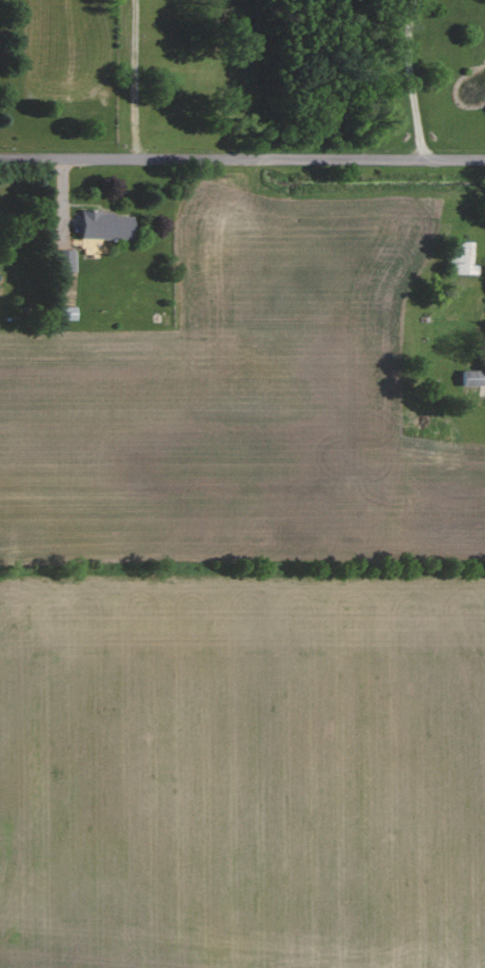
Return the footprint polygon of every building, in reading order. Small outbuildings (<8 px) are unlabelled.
[(78,239),(128,240),(129,214),(79,213),(78,239)] [(476,275),(477,265),(470,265),(471,242),(453,242),(452,274),(476,275)] [(73,251),(55,250),(55,272),(73,273),(73,251)] [(460,371),(460,386),(484,386),(484,370),(460,371)]
